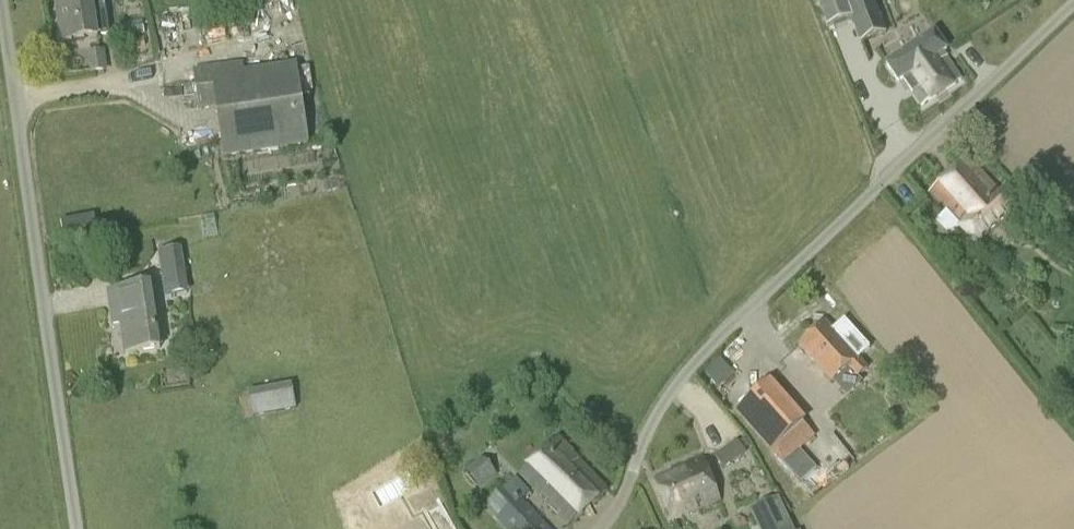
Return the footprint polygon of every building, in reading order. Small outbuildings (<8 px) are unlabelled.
[(61,42),(98,37),(93,0),(55,0),(61,42)] [(887,33),(874,0),(817,0),(827,27),(851,18),(860,44),(887,33)] [(951,85),(960,79),(942,54),(947,51),(935,33),(887,65),(899,82),(903,79),(921,106),(931,99),(931,100),(952,86),(951,85)] [(88,52),(91,74),(108,71),(104,50),(88,52)] [(217,107),(224,156),(308,144),(296,64),(231,74),(230,65),(203,69),(195,80),(198,100),(209,108),(217,107)] [(313,91),(310,67),(300,68),(302,92),(313,91)] [(930,194),(945,210),(934,220),(950,237),(961,227),(962,228),(960,230),(974,245),(1016,207),(1002,192),(1000,194),(968,159),(930,194)] [(181,248),(158,252),(164,298),(188,294),(181,248)] [(125,354),(160,348),(151,285),(107,291),(112,325),(121,324),(125,354)] [(857,378),(867,369),(825,323),(800,346),(832,380),(847,367),(857,378)] [(805,421),(770,381),(736,411),(784,465),(800,451),(816,437),(803,422),(805,421)] [(252,417),(296,409),(292,384),(248,393),(252,417)] [(739,438),(715,455),(724,468),(748,451),(746,449),(751,446),(745,437),(741,440),(739,438)] [(567,527),(606,490),(557,438),(518,474),(567,527)] [(800,451),(784,465),(799,483),(816,468),(800,451)] [(483,454),(463,472),(479,489),(499,471),(483,454)] [(673,520),(718,501),(701,461),(656,480),(673,520)] [(523,499),(530,492),(516,477),(484,507),(504,528),(550,528),(523,499)] [(797,526),(792,516),(786,520),(776,498),(754,509),(763,528),(792,528),(797,526)]
